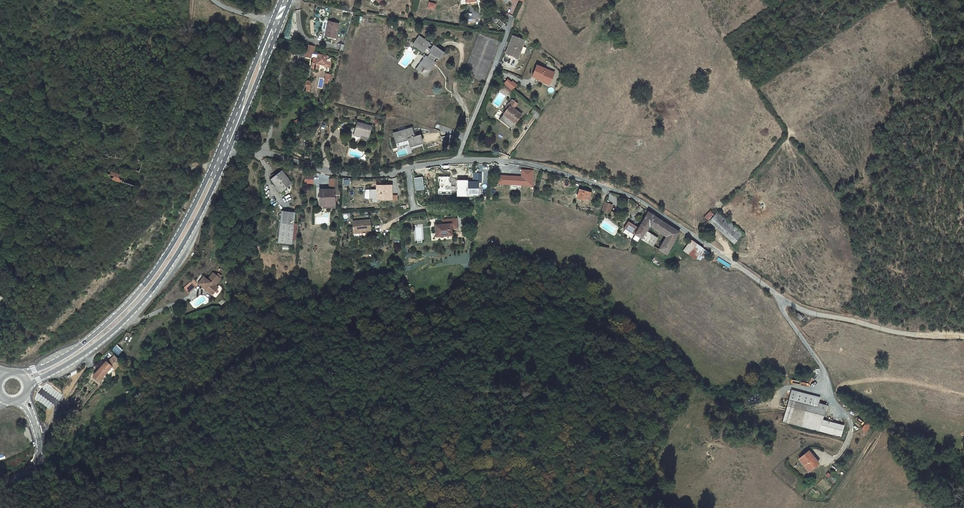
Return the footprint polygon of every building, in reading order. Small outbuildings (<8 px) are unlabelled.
[(428,2),(426,9),(434,11),(436,4),(428,2)] [(339,23),(329,20),(325,35),(335,38),(339,23)] [(426,43),(414,36),(409,45),(420,52),(422,50),(425,51),(425,53),(427,54),(423,61),(421,59),(414,71),(424,77),(431,66),(429,64),(433,57),(435,59),(440,51),(429,45),(427,49),(424,47),(426,43)] [(527,44),(515,39),(509,57),(521,61),(527,44)] [(330,61),(331,56),(317,53),(317,52),(312,50),(314,46),(307,45),(306,50),(305,50),(303,56),(312,58),(310,68),(313,68),(317,69),(319,64),(323,65),(323,66),(330,67),(331,62),(330,61)] [(535,79),(545,83),(545,81),(554,85),(558,75),(540,67),(535,79)] [(310,82),(303,80),(301,88),(308,90),(310,82)] [(507,87),(510,90),(515,93),(519,88),(515,84),(514,86),(510,83),(507,87)] [(512,110),(514,107),(509,102),(508,105),(506,104),(502,111),(504,112),(502,116),(516,124),(521,115),(512,110)] [(530,116),(537,122),(541,117),(534,111),(530,116)] [(369,127),(354,123),(351,133),(367,137),(369,127)] [(425,143),(423,134),(416,136),(413,127),(394,132),(397,143),(409,139),(411,147),(425,143)] [(125,183),(126,178),(107,171),(106,173),(104,173),(103,176),(125,183)] [(458,192),(464,193),(464,197),(473,197),(473,193),(481,193),(481,189),(479,189),(479,183),(482,183),(483,173),(475,172),(474,181),(463,181),(464,179),(459,178),(458,192)] [(283,173),(274,181),(284,192),(293,184),(283,173)] [(306,183),(315,184),(315,174),(306,174),(306,183)] [(329,178),(329,189),(326,189),(326,192),(319,192),(319,196),(318,196),(318,205),(322,205),(323,203),(334,203),(334,193),(339,192),(339,188),(337,188),(337,178),(329,178)] [(391,186),(377,185),(376,199),(381,199),(381,197),(391,198),(391,186)] [(592,192),(580,189),(577,198),(588,201),(592,192)] [(744,233),(719,212),(710,222),(736,243),(744,233)] [(642,239),(643,237),(645,233),(649,228),(655,217),(648,213),(639,228),(629,221),(625,229),(642,239)] [(284,214),(279,245),(290,246),(296,216),(284,214)] [(662,231),(666,224),(655,217),(649,228),(657,232),(659,229),(662,231)] [(369,219),(351,219),(351,231),(360,231),(369,230),(369,219)] [(436,226),(437,238),(453,236),(452,230),(458,229),(457,219),(447,220),(448,225),(443,225),(436,226)] [(666,238),(672,228),(666,224),(662,231),(659,229),(657,232),(666,238)] [(668,255),(681,233),(672,228),(666,238),(659,250),(668,255)] [(657,240),(645,233),(643,237),(646,239),(645,241),(653,246),(657,240)] [(695,260),(703,248),(690,240),(682,251),(695,260)] [(187,294),(197,286),(193,280),(182,288),(187,294)] [(202,283),(199,291),(194,289),(191,298),(208,305),(212,296),(208,295),(211,286),(202,283)] [(178,304),(185,308),(189,302),(188,301),(191,298),(184,294),(182,298),(178,304)] [(118,345),(113,348),(118,354),(122,351),(118,345)] [(116,370),(123,362),(117,355),(111,363),(108,361),(96,375),(101,380),(114,367),(116,370)] [(782,421),(819,431),(823,419),(823,417),(824,417),(827,409),(828,409),(829,406),(819,403),(821,398),(791,390),(782,421)] [(823,419),(819,431),(841,437),(844,425),(823,419)] [(871,424),(867,421),(862,428),(867,431),(871,424)] [(807,464),(812,470),(819,464),(809,452),(799,460),(804,466),(807,464)]
